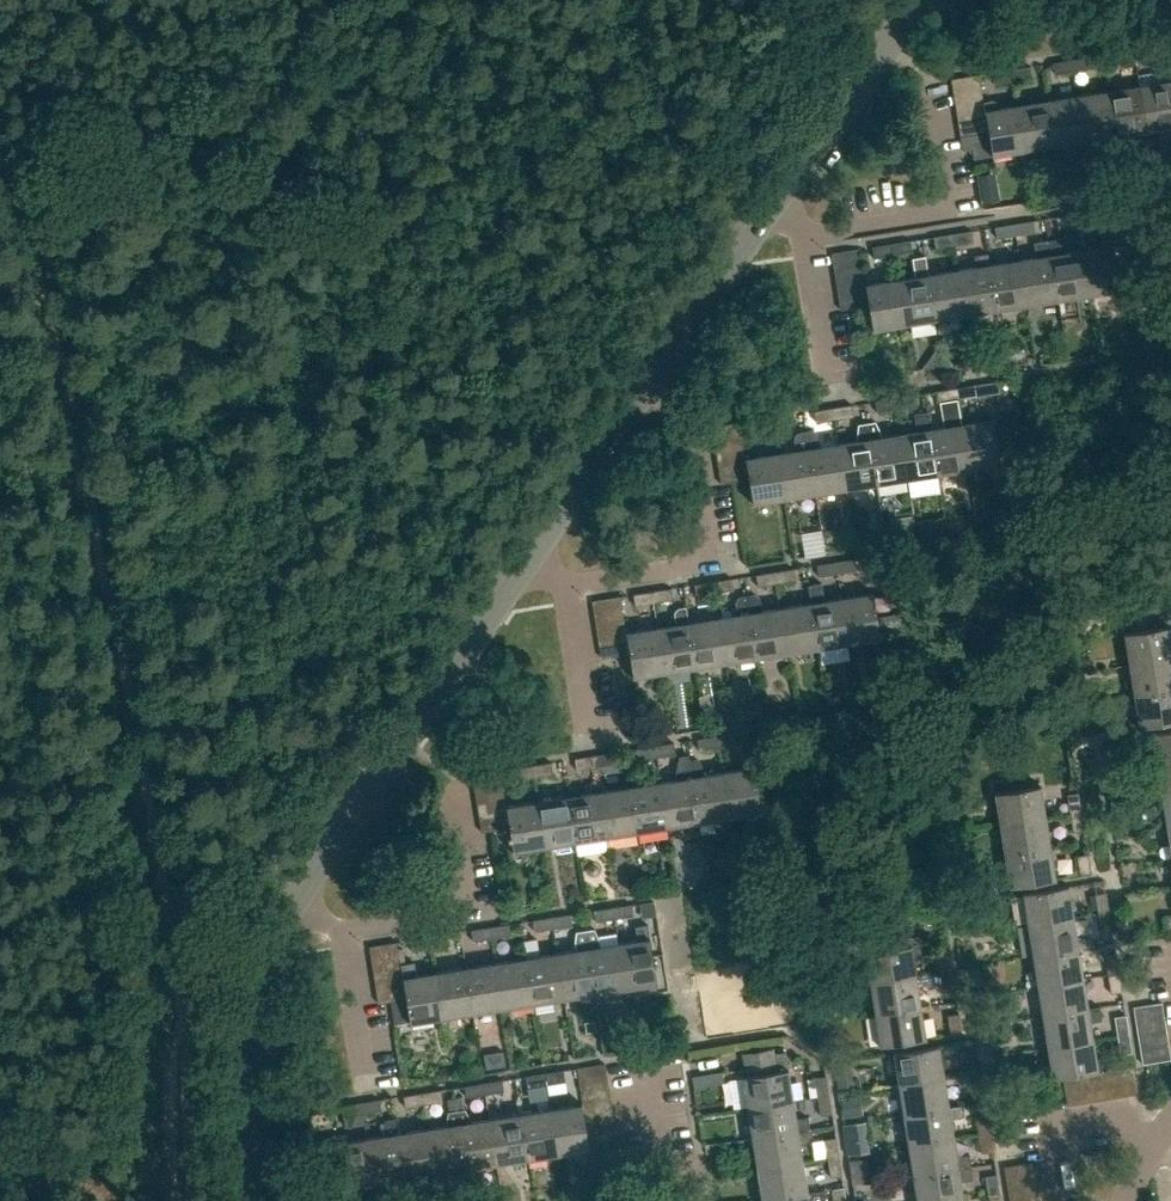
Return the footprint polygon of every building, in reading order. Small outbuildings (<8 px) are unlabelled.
[(1133,49),(1135,61),(1154,58),(1153,46),(1133,49)] [(1117,64),(1135,61),(1133,49),(1115,52),(1117,64)] [(1072,59),(1074,71),(1093,68),(1091,56),(1072,59)] [(1055,74),(1074,71),(1072,59),(1054,62),(1055,74)] [(1011,69),(1013,81),(1032,78),(1030,66),(1011,69)] [(994,84),(1013,81),(1011,69),(992,72),(994,84)] [(1146,131),(1170,128),(1170,89),(1169,80),(1157,82),(1155,73),(1137,76),(1139,85),(1146,131)] [(954,93),(982,89),(980,74),(951,79),(954,93)] [(1116,136),(1146,131),(1139,85),(1108,90),(1116,136)] [(984,103),(984,101),(982,89),(954,93),(956,108),(984,103)] [(1085,141),(1116,136),(1108,90),(1078,95),(1085,141)] [(1055,146),(1085,141),(1078,95),(1047,100),(1055,146)] [(1024,151),(1017,105),(998,108),(997,103),(994,100),(984,101),(984,103),(987,117),(989,132),(960,136),(963,150),(972,149),(974,159),(1024,151)] [(1024,151),(1055,146),(1047,100),(1017,105),(1024,151)] [(958,122),(987,117),(984,103),(956,108),(958,122)] [(958,122),(960,136),(989,132),(987,117),(958,122)] [(998,187),(984,189),(986,204),(1000,201),(998,187)] [(1076,213),(1078,225),(1097,222),(1095,210),(1076,213)] [(1059,228),(1078,225),(1076,213),(1057,216),(1059,228)] [(1014,223),(1016,235),(1036,232),(1034,220),(1014,223)] [(997,238),(1016,235),(1014,223),(996,226),(997,238)] [(953,233),(954,245),(974,242),(972,230),(953,233)] [(936,248),(954,245),(953,233),(934,236),(936,248)] [(1089,295),(1082,249),(1063,252),(1061,237),(1049,239),(1058,300),(1089,295)] [(1027,305),(1058,300),(1049,239),(1037,241),(1039,256),(1020,259),(1027,305)] [(892,243),(894,255),(913,252),(911,240),(892,243)] [(1126,241),(1113,244),(1117,272),(1131,270),(1126,241)] [(875,258),(894,255),(892,243),(873,246),(875,258)] [(1120,290),(1113,244),(1082,249),(1089,295),(1120,290)] [(834,267),(863,262),(861,248),(832,252),(834,267)] [(966,315),(996,310),(987,253),(975,255),(977,266),(958,268),(966,315)] [(1027,305),(1020,259),(989,264),(988,253),(987,253),(996,310),(1027,305)] [(928,273),(925,256),(913,258),(916,275),(897,278),(905,324),(935,320),(928,273)] [(837,281),(865,276),(863,262),(834,267),(837,281)] [(935,320),(966,315),(958,268),(928,273),(935,320)] [(868,290),(866,283),(865,276),(837,281),(839,295),(868,290)] [(874,329),(905,324),(897,278),(866,283),(868,290),(870,305),(874,329)] [(841,309),(870,305),(868,290),(839,295),(841,309)] [(956,387),(957,399),(976,396),(974,384),(956,387)] [(939,402),(957,399),(956,387),(937,390),(939,402)] [(894,397),(896,409),(914,406),(912,394),(894,397)] [(877,412),(896,409),(894,397),(875,400),(877,412)] [(945,426),(931,428),(938,474),(969,469),(961,423),(958,399),(941,402),(945,426)] [(833,407),(835,419),(853,416),(851,404),(833,407)] [(816,422),(835,419),(833,407),(814,410),(816,422)] [(772,417),(773,429),(792,426),(790,414),(772,417)] [(907,479),(938,474),(928,414),(915,416),(918,430),(900,433),(907,479)] [(754,432),(773,429),(772,417),(752,420),(754,432)] [(961,423),(969,469),(1000,465),(992,418),(961,423)] [(907,479),(900,433),(880,436),(875,422),(867,423),(877,484),(907,479)] [(846,489),(877,484),(867,423),(858,424),(857,440),(839,443),(846,489)] [(846,489),(839,443),(820,446),(818,436),(817,433),(814,431),(810,430),(805,431),(815,494),(846,489)] [(785,499),(815,494),(805,431),(800,431),(801,432),(797,433),(795,436),(795,440),(796,450),(777,453),(785,499)] [(716,455),(745,451),(742,437),(714,441),(716,455)] [(747,465),(746,458),(745,451),(716,455),(718,470),(747,465)] [(753,504),(785,499),(777,453),(746,458),(747,465),(749,479),(753,504)] [(721,484),(749,479),(747,465),(718,470),(721,484)] [(836,561),(838,573),(856,570),(854,559),(836,561)] [(818,576),(838,573),(836,561),(816,564),(818,576)] [(774,571),(776,583),(794,580),(792,568),(774,571)] [(756,586),(776,583),(774,571),(754,575),(756,586)] [(713,581),(715,593),(733,590),(731,578),(713,581)] [(695,596),(715,593),(713,581),(693,584),(695,596)] [(849,643),(842,597),(822,600),(819,583),(808,585),(810,602),(811,602),(818,648),(849,643)] [(652,591),(653,602),(671,599),(669,588),(652,591)] [(634,605),(653,602),(652,591),(632,594),(634,605)] [(842,597),(849,643),(880,638),(873,592),(842,597)] [(788,653),(780,607),(761,610),(760,600),(758,597),(755,595),(752,594),(747,595),(757,658),(788,653)] [(726,663),(757,658),(747,595),(741,596),(738,597),(736,601),(736,604),(737,613),(718,616),(726,663)] [(594,615),(623,610),(620,596),(592,600),(594,615)] [(788,653),(818,648),(811,602),(810,602),(780,607),(788,653)] [(695,668),(688,621),(685,606),(680,607),(678,607),(674,611),(674,614),(675,623),(657,626),(664,672),(695,668)] [(596,629),(625,625),(623,610),(594,615),(596,629)] [(695,668),(726,663),(718,616),(688,621),(695,668)] [(627,639),(626,631),(625,625),(596,629),(599,643),(627,639)] [(633,677),(664,672),(657,626),(626,631),(627,639),(629,653),(633,677)] [(1170,658),(1170,633),(1170,626),(1124,633),(1129,664),(1170,658)] [(601,658),(629,653),(627,639),(599,643),(601,658)] [(1170,689),(1170,658),(1129,664),(1134,695),(1170,689)] [(1134,695),(1139,726),(1170,721),(1170,689),(1134,695)] [(1170,762),(1170,730),(1152,733),(1157,764),(1170,762)] [(716,736),(718,747),(748,743),(746,731),(716,736)] [(698,750),(718,747),(716,736),(696,739),(698,750)] [(654,746),(656,757),(675,754),(673,743),(654,746)] [(636,760),(656,757),(654,746),(635,749),(636,760)] [(593,755),(595,767),(613,764),(612,752),(593,755)] [(678,756),(673,779),(660,781),(667,827),(698,822),(687,754),(678,756)] [(729,817),(722,771),(705,774),(703,761),(698,758),(691,759),(690,754),(687,754),(698,822),(729,817)] [(575,770),(595,767),(593,755),(574,758),(575,770)] [(532,765),(534,777),(552,774),(550,762),(532,765)] [(1157,764),(1162,795),(1170,793),(1170,762),(1157,764)] [(514,780),(534,777),(532,765),(512,768),(514,780)] [(722,771),(729,817),(760,812),(753,766),(722,771)] [(475,789),(503,784),(501,770),(473,774),(475,789)] [(637,832),(667,827),(660,781),(629,786),(637,832)] [(477,803),(505,798),(503,784),(475,789),(477,803)] [(1000,824),(1046,817),(1041,785),(995,793),(1000,824)] [(606,837),(637,832),(629,786),(599,791),(606,837)] [(575,842),(606,837),(599,791),(568,795),(575,842)] [(1070,813),(1081,811),(1078,792),(1066,794),(1070,813)] [(1170,825),(1170,793),(1162,795),(1167,825),(1170,825)] [(545,846),(575,842),(568,795),(537,800),(545,846)] [(508,813),(506,805),(505,798),(477,803),(479,817),(508,813)] [(514,851),(545,846),(537,800),(506,805),(508,813),(510,827),(514,851)] [(1081,811),(1070,813),(1073,831),(1084,830),(1081,811)] [(482,831),(510,827),(508,813),(479,817),(482,831)] [(1004,855),(1051,847),(1046,817),(1000,824),(1004,855)] [(1051,847),(1004,855),(1010,886),(1056,879),(1051,847)] [(1080,875),(1091,873),(1091,872),(1090,865),(1088,853),(1076,855),(1080,875)] [(1028,924),(1074,916),(1069,885),(1023,893),(1028,924)] [(1097,913),(1109,911),(1106,893),(1094,894),(1097,913)] [(613,907),(615,918),(634,915),(633,904),(613,907)] [(596,921),(615,918),(613,907),(595,910),(596,921)] [(1109,911),(1097,913),(1100,932),(1112,930),(1109,911)] [(551,917),(553,928),(573,925),(571,914),(551,917)] [(1032,955),(1078,947),(1074,916),(1028,924),(1032,955)] [(535,931),(553,928),(551,917),(533,919),(535,931)] [(490,927),(492,938),(511,935),(510,923),(490,927)] [(635,926),(637,940),(619,942),(626,989),(657,984),(649,938),(647,924),(635,926)] [(474,941),(492,938),(490,927),(472,929),(474,941)] [(626,989),(619,942),(601,945),(600,938),(596,928),(585,929),(587,947),(595,994),(626,989)] [(565,999),(595,994),(587,947),(585,929),(577,931),(576,941),(577,949),(557,952),(565,999)] [(429,936),(431,948),(451,944),(449,933),(429,936)] [(413,951),(431,948),(429,936),(411,939),(413,951)] [(565,999),(557,952),(539,955),(536,938),(525,940),(527,957),(535,1003),(565,999)] [(371,960),(400,955),(397,941),(369,946),(371,960)] [(870,984),(917,977),(911,945),(865,952),(870,984)] [(1037,986),(1083,978),(1078,947),(1032,955),(1037,986)] [(940,973),(952,971),(949,952),(937,954),(940,973)] [(1107,974),(1118,973),(1115,954),(1104,956),(1107,974)] [(373,974),(402,970),(400,955),(371,960),(373,974)] [(503,1008),(535,1003),(527,957),(496,962),(503,1008)] [(442,1018),(434,972),(417,975),(415,962),(402,964),(404,977),(403,977),(404,984),(407,998),(410,1023),(442,1018)] [(473,1013),(503,1008),(496,962),(465,967),(473,1013)] [(442,1018),(473,1013),(465,967),(434,972),(442,1018)] [(404,984),(403,977),(402,970),(373,974),(376,988),(404,984)] [(952,971),(940,973),(943,991),(955,990),(952,971)] [(1118,973),(1107,974),(1110,994),(1121,992),(1118,973)] [(875,1014),(921,1007),(917,977),(870,984),(875,1014)] [(1042,1016),(1088,1009),(1083,978),(1037,986),(1042,1016)] [(378,1003),(407,998),(404,984),(376,988),(378,1003)] [(1136,1021),(1164,1017),(1162,1003),(1134,1007),(1136,1021)] [(921,1007),(875,1014),(880,1045),(926,1038),(921,1007)] [(1047,1047),(1093,1040),(1090,1022),(1101,1021),(1099,1007),(1088,1009),(1042,1016),(1047,1047)] [(950,1034),(962,1032),(958,1013),(947,1015),(950,1034)] [(1117,1036),(1128,1034),(1125,1015),(1114,1017),(1117,1036)] [(1139,1035),(1166,1031),(1164,1017),(1136,1021),(1139,1035)] [(1141,1049),(1169,1045),(1166,1031),(1139,1035),(1141,1049)] [(1128,1034),(1117,1036),(1120,1055),(1131,1053),(1128,1034)] [(1052,1078),(1098,1070),(1093,1040),(1047,1047),(1052,1078)] [(898,1084),(945,1077),(939,1045),(893,1052),(898,1084)] [(1169,1045),(1141,1049),(1143,1063),(1170,1059),(1169,1045)] [(747,1108),(793,1100),(788,1069),(771,1072),(768,1049),(739,1054),(743,1076),(742,1076),(747,1108)] [(968,1073),(979,1071),(976,1052),(965,1054),(968,1073)] [(578,1082),(607,1078),(604,1063),(576,1068),(578,1082)] [(1119,1068),(1124,1097),(1138,1094),(1133,1066),(1119,1068)] [(1119,1068),(1105,1071),(1109,1099),(1124,1097),(1119,1068)] [(544,1073),(546,1085),(566,1081),(564,1069),(544,1073)] [(979,1071),(968,1073),(971,1092),(982,1090),(979,1071)] [(1105,1071),(1091,1073),(1095,1101),(1109,1099),(1105,1071)] [(529,1087),(546,1085),(544,1073),(527,1075),(529,1087)] [(1091,1073),(1077,1075),(1082,1104),(1095,1101),(1091,1073)] [(1077,1075),(1063,1078),(1067,1106),(1082,1104),(1077,1075)] [(818,1096),(829,1094),(826,1076),(815,1078),(818,1096)] [(903,1115),(950,1107),(945,1077),(898,1084),(903,1115)] [(580,1096),(609,1092),(607,1078),(578,1082),(580,1096)] [(485,1083),(486,1094),(505,1091),(503,1080),(485,1083)] [(468,1097),(486,1094),(485,1083),(466,1086),(468,1097)] [(423,1093),(425,1104),(444,1101),(442,1089),(423,1093)] [(583,1110),(611,1106),(609,1092),(580,1096),(581,1103),(583,1110)] [(406,1107),(425,1104),(423,1093),(404,1096),(406,1107)] [(829,1094),(818,1096),(821,1115),(831,1113),(829,1094)] [(859,1095),(838,1099),(841,1118),(862,1115),(859,1095)] [(362,1102),(364,1114),(382,1111),(381,1099),(362,1102)] [(752,1138),(809,1129),(807,1116),(796,1118),(793,1100),(747,1108),(752,1138)] [(344,1117),(364,1114),(362,1102),(343,1106),(344,1117)] [(585,1125),(583,1110),(581,1103),(550,1108),(558,1155),(589,1150),(587,1139),(585,1125)] [(585,1125),(614,1120),(611,1106),(583,1110),(585,1125)] [(908,1146),(954,1138),(950,1107),(903,1115),(908,1146)] [(531,1108),(520,1109),(520,1113),(528,1159),(558,1155),(550,1108),(532,1111),(531,1108)] [(498,1164),(490,1118),(472,1121),(471,1119),(465,1109),(457,1110),(467,1169),(498,1164)] [(436,1174),(467,1169),(457,1110),(449,1112),(446,1123),(446,1125),(429,1127),(436,1174)] [(498,1164),(528,1159),(520,1113),(490,1118),(498,1164)] [(978,1134),(989,1133),(986,1114),(975,1116),(978,1134)] [(406,1179),(398,1132),(396,1118),(386,1119),(385,1126),(386,1134),(368,1137),(375,1184),(406,1179)] [(587,1139),(616,1134),(614,1120),(585,1125),(587,1139)] [(406,1179),(436,1174),(429,1127),(398,1132),(406,1179)] [(757,1169),(803,1162),(798,1131),(809,1130),(809,1129),(752,1138),(757,1169)] [(989,1133),(978,1134),(981,1153),(992,1151),(989,1133)] [(589,1153),(618,1149),(616,1134),(587,1139),(589,1150),(589,1153)] [(375,1184),(368,1137),(348,1140),(347,1135),(325,1138),(328,1154),(336,1153),(342,1189),(375,1184)] [(828,1158),(839,1156),(836,1137),(824,1139),(828,1158)] [(913,1176),(970,1167),(969,1155),(957,1157),(954,1138),(908,1146),(913,1176)] [(592,1167),(620,1163),(618,1149),(589,1153),(592,1167)] [(871,1177),(890,1174),(887,1155),(869,1157),(871,1177)] [(839,1156),(828,1158),(831,1177),(842,1175),(839,1156)] [(850,1163),(853,1184),(872,1182),(868,1160),(850,1163)] [(762,1200),(808,1193),(803,1162),(757,1169),(762,1200)] [(1006,1181),(1034,1176),(1032,1162),(1004,1167),(1006,1181)] [(594,1182),(623,1177),(620,1163),(592,1167),(594,1182)] [(964,1199),(961,1181),(972,1180),(970,1167),(913,1176),(917,1200),(954,1200),(964,1199)] [(988,1195),(999,1194),(996,1175),(985,1177),(988,1195)] [(1009,1195),(1036,1190),(1034,1176),(1006,1181),(1009,1195)] [(762,1200),(824,1200),(825,1199),(826,1195),(825,1190),(808,1193),(762,1200)] [(1036,1190),(1009,1195),(1010,1200),(1038,1200),(1036,1190)]
